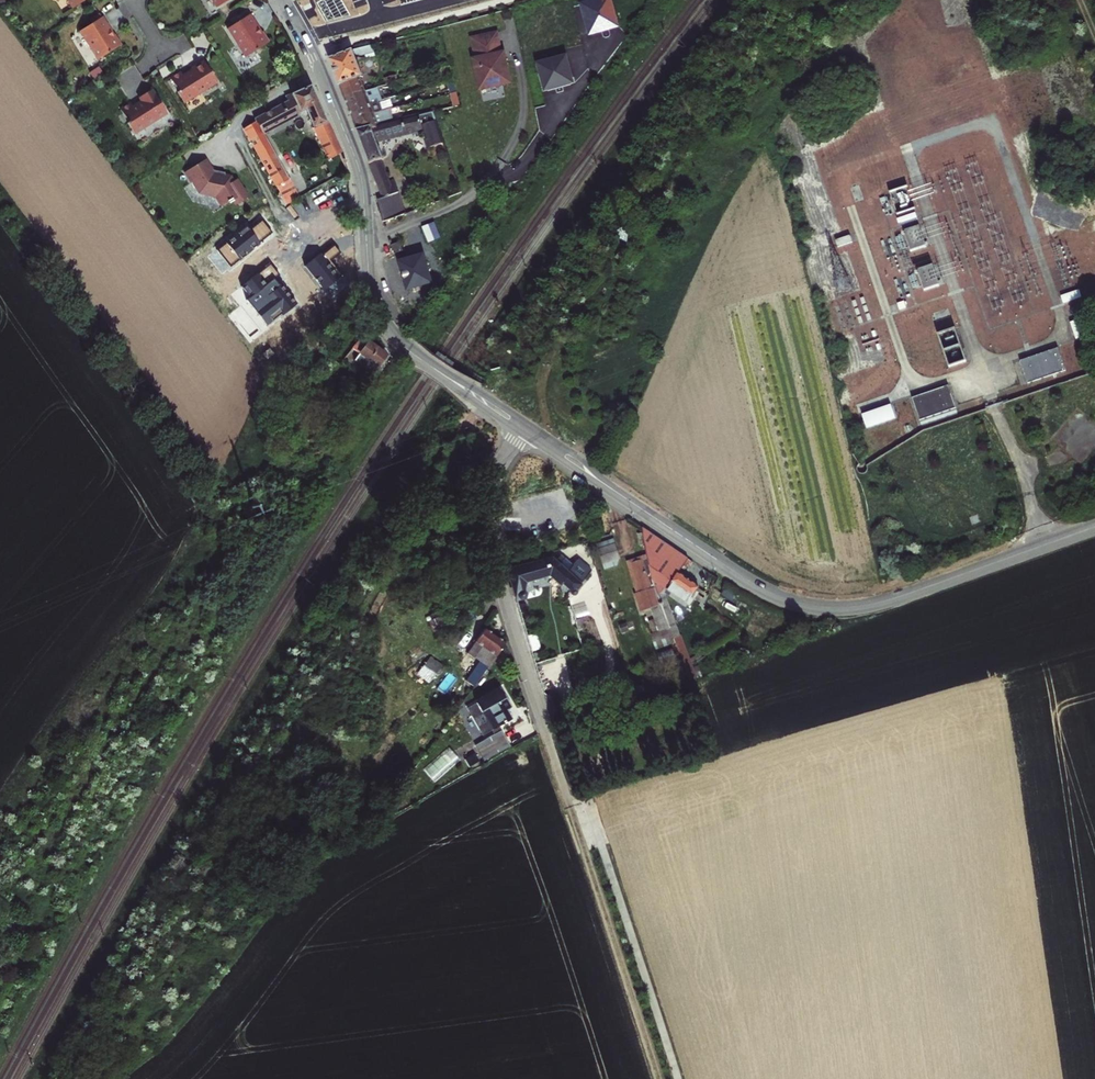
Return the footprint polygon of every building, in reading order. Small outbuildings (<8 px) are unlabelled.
[(215,8),(230,0),(210,0),(215,8)] [(610,0),(600,0),(582,5),(590,33),(599,30),(602,32),(609,30),(611,27),(617,25),(610,0)] [(256,29),(249,16),(225,30),(242,59),(267,45),(264,40),(261,34),(258,36),(255,30),(256,29)] [(111,30),(103,17),(80,31),(98,60),(123,45),(116,35),(113,36),(110,31),(111,30)] [(498,32),(472,38),(476,59),(474,59),(480,90),(511,84),(505,53),(502,53),(498,32)] [(336,78),(344,97),(363,92),(358,78),(362,77),(356,62),(354,55),(358,54),(359,56),(361,56),(375,52),(372,44),(355,49),(329,59),(336,78)] [(354,55),(356,62),(376,56),(375,52),(361,56),(359,56),(358,54),(354,55)] [(573,83),(566,57),(538,64),(541,74),(539,75),(542,88),(545,88),(545,91),(573,83)] [(173,74),(168,77),(177,90),(176,91),(183,101),(199,90),(200,90),(215,79),(200,58),(188,67),(189,68),(181,74),(178,70),(173,74)] [(385,81),(386,85),(397,81),(395,75),(389,77),(389,80),(385,81)] [(447,81),(451,95),(452,94),(457,93),(454,80),(447,81)] [(286,203),(299,196),(285,174),(262,132),(304,110),(312,129),(313,129),(327,158),(337,152),(339,151),(324,118),(310,85),(285,96),(287,101),(254,119),(255,122),(243,129),(279,193),(278,197),(283,199),(286,203)] [(346,103),(348,109),(382,99),(378,87),(363,92),(344,97),(346,103)] [(166,113),(151,88),(138,97),(141,101),(132,106),(130,102),(120,108),(128,122),(126,122),(133,133),(141,127),(150,122),(150,123),(166,113)] [(460,105),(457,93),(452,94),(455,107),(460,105)] [(350,115),(352,120),(372,114),(372,115),(389,111),(393,110),(391,104),(401,101),(399,95),(382,99),(348,109),(350,115)] [(372,115),(372,114),(352,120),(354,126),(356,131),(393,122),(389,111),(372,115)] [(443,142),(436,121),(422,126),(418,116),(393,122),(356,131),(369,165),(381,160),(383,159),(375,139),(423,127),(430,147),(443,142)] [(385,170),(381,160),(369,165),(373,175),(385,170)] [(218,183),(209,169),(189,182),(196,192),(197,192),(204,202),(220,207),(226,215),(232,212),(232,213),(238,210),(241,215),(252,208),(241,190),(237,192),(234,187),(218,183)] [(381,196),(399,190),(395,180),(390,182),(385,170),(373,175),(377,186),(381,196)] [(900,225),(917,222),(915,213),(899,215),(900,225)] [(273,233),(262,220),(249,230),(246,227),(217,250),(230,267),(246,255),(245,255),(273,233)] [(912,255),(928,249),(920,227),(904,233),(912,255)] [(902,235),(888,240),(895,260),(909,255),(902,235)] [(399,241),(390,245),(393,253),(402,250),(399,241)] [(341,253),(334,245),(321,255),(320,254),(305,266),(324,290),(342,275),(331,261),(341,253)] [(424,256),(400,263),(408,290),(432,283),(424,256)] [(280,275),(270,263),(242,287),(250,298),(247,300),(267,326),(281,314),(283,315),(297,304),(281,284),(279,286),(274,279),(280,275)] [(934,266),(918,271),(924,293),(941,288),(934,266)] [(915,274),(901,279),(908,299),(922,294),(915,274)] [(957,328),(939,333),(949,369),(966,364),(957,328)] [(373,346),(362,337),(353,349),(359,353),(354,359),(372,373),(385,355),(373,346)] [(938,337),(920,343),(930,375),(948,368),(938,337)] [(1053,351),(1015,364),(1022,386),(1061,373),(1053,351)] [(955,388),(914,401),(920,419),(940,412),(961,405),(955,388)] [(901,391),(861,405),(866,422),(907,408),(901,391)] [(653,582),(671,630),(676,644),(691,683),(698,680),(678,631),(664,593),(685,609),(698,590),(678,575),(684,568),(689,561),(669,547),(644,530),(649,561),(653,582)] [(619,561),(613,541),(596,546),(603,571),(615,568),(619,561)] [(561,553),(562,556),(574,566),(579,560),(592,572),(594,570),(587,546),(561,553)] [(508,575),(515,598),(522,600),(524,597),(526,595),(522,592),(525,582),(549,576),(559,585),(561,583),(572,592),(572,593),(572,594),(572,595),(573,595),(574,595),(575,594),(575,593),(575,592),(592,572),(579,560),(574,566),(562,556),(556,563),(551,559),(529,566),(528,562),(510,567),(511,571),(508,575)] [(633,566),(644,562),(643,558),(628,563),(638,596),(642,594),(633,566)] [(651,610),(660,634),(671,630),(653,582),(649,561),(647,562),(644,562),(633,566),(642,594),(638,596),(636,596),(642,613),(651,610)] [(468,682),(475,687),(506,644),(496,637),(486,630),(468,655),(481,664),(468,682)] [(658,650),(676,644),(671,630),(660,634),(653,636),(658,650)] [(443,668),(431,658),(419,675),(431,684),(443,668)] [(477,704),(501,691),(499,686),(475,699),(477,704)] [(467,709),(483,736),(512,720),(509,716),(506,711),(511,709),(501,691),(477,704),(467,709)] [(501,732),(476,746),(484,761),(509,746),(501,732)]
